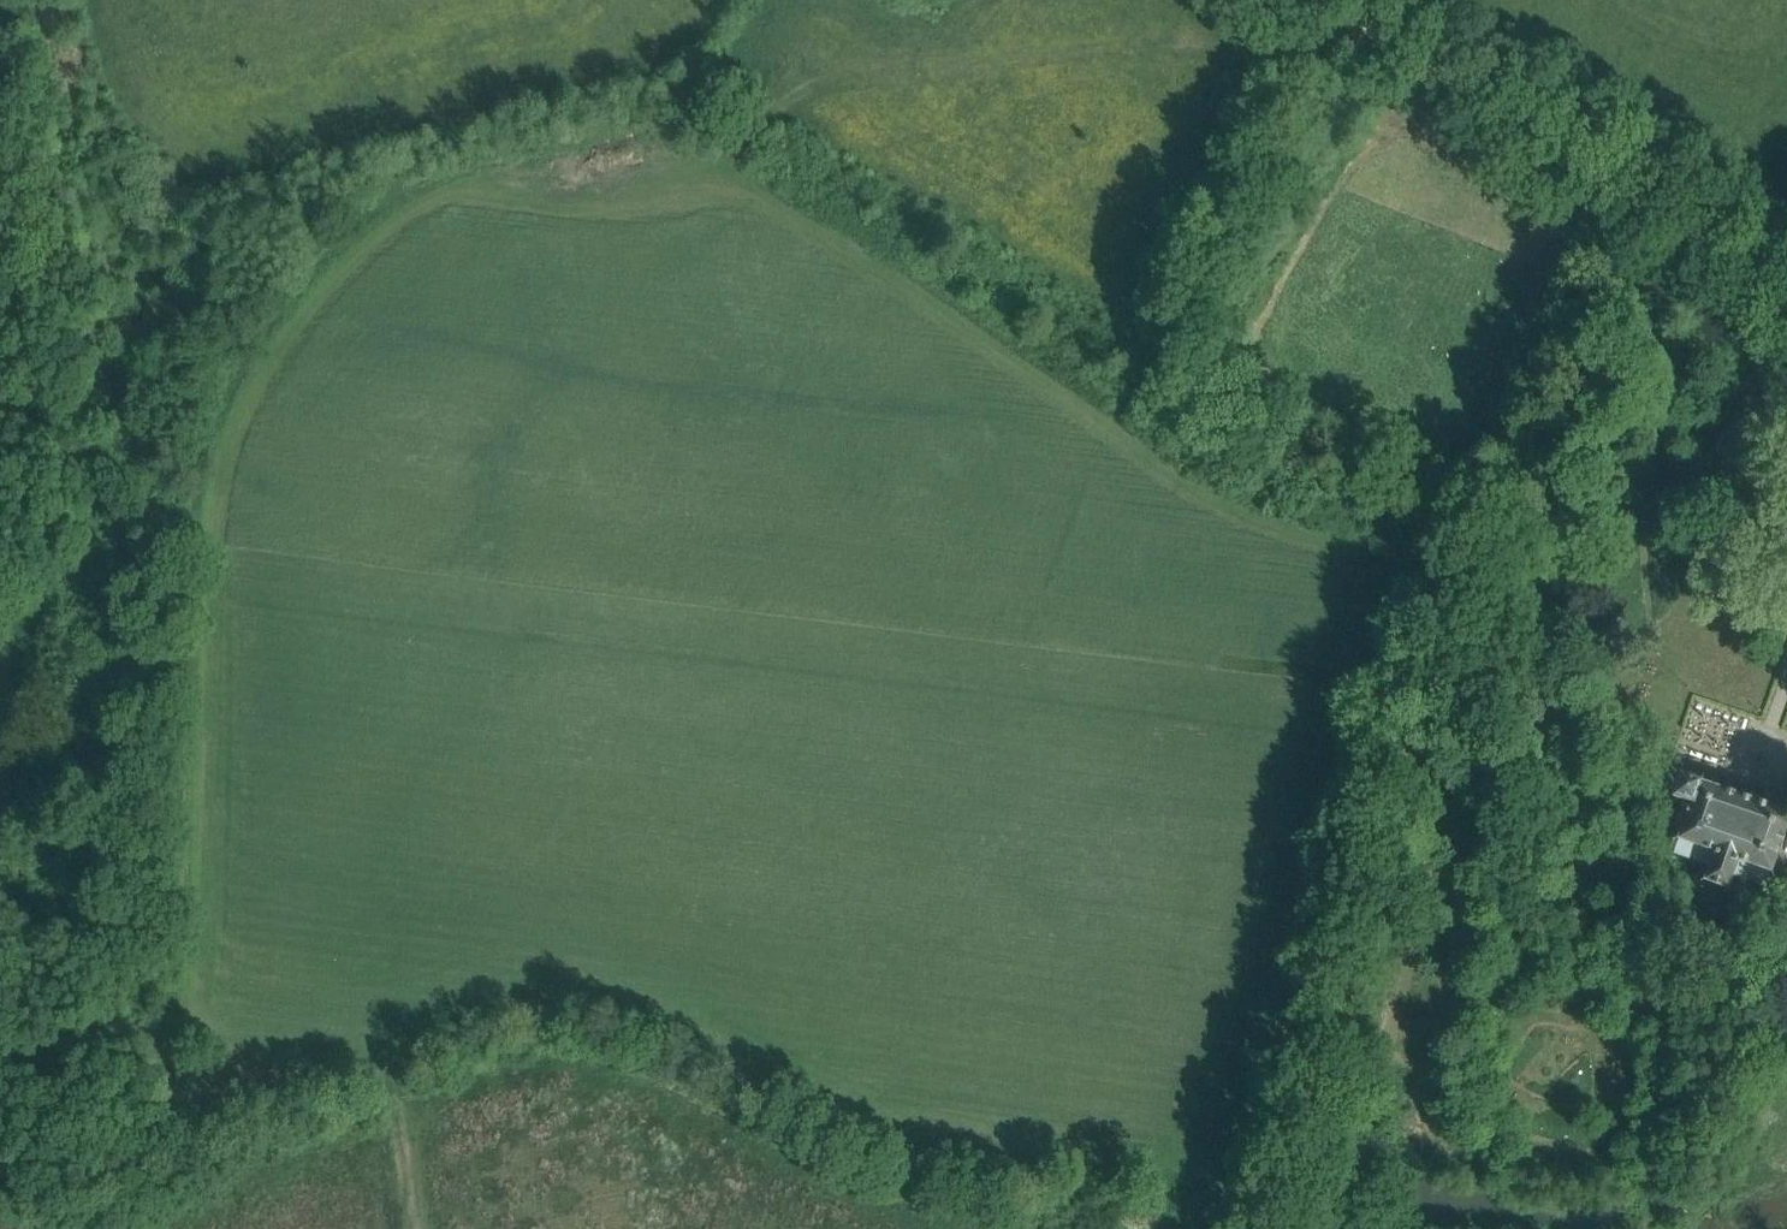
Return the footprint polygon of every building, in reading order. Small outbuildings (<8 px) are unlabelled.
[(1703,881),(1727,890),(1732,874),(1765,886),(1770,872),(1770,873),(1786,823),(1786,813),(1678,776),(1671,799),(1688,804),(1677,839),(1672,853),(1708,866),(1703,881)]
